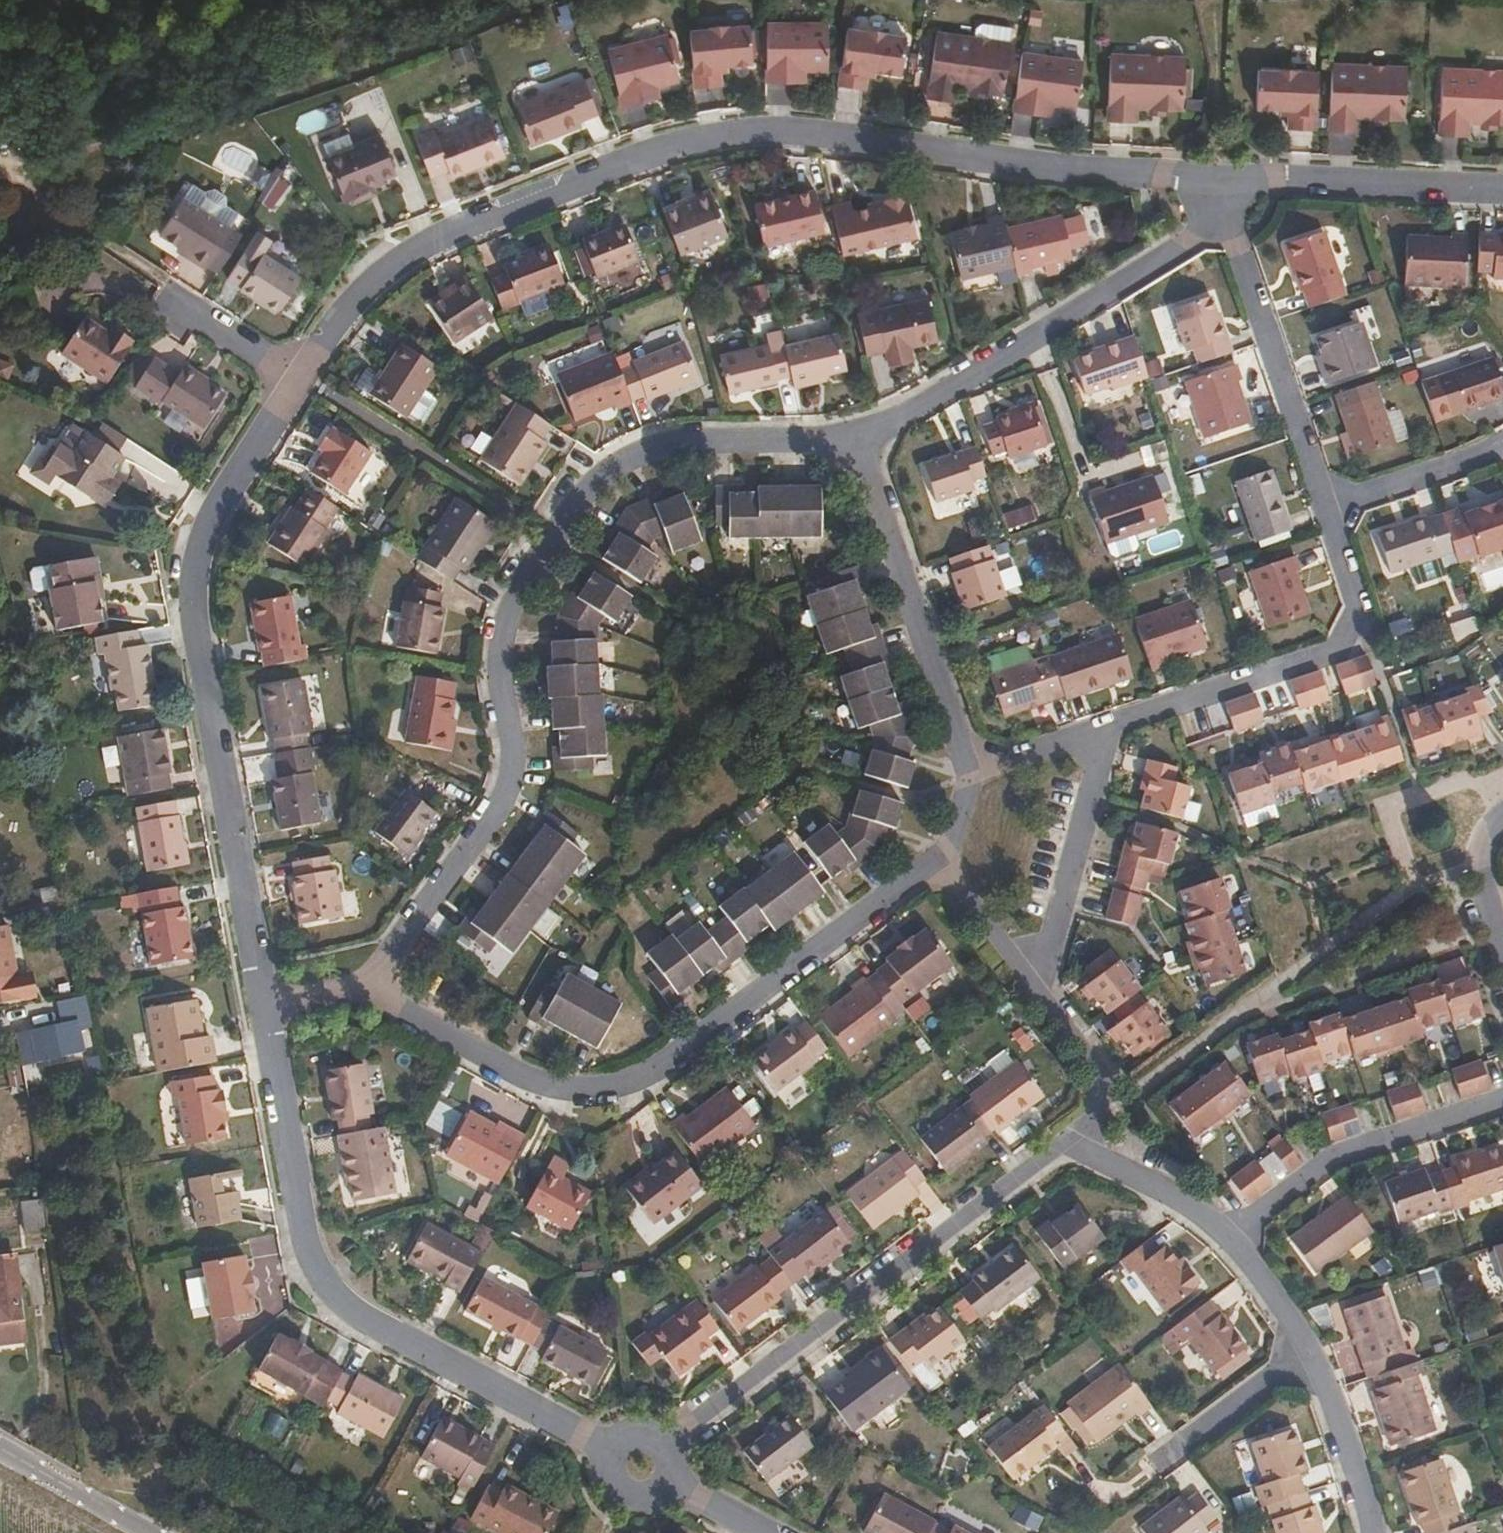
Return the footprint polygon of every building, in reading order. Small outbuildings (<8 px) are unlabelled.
[(828,68),(828,21),(766,22),(766,79),(793,79),(793,68),(804,68),(828,68)] [(752,61),(749,23),(727,25),(727,23),(709,25),(709,27),(689,28),(694,85),(721,83),(720,70),(719,70),(719,64),(727,63),(752,61)] [(900,72),(906,35),(884,32),(885,30),(867,27),(867,30),(846,27),(838,83),(865,87),(867,74),(868,68),(875,69),(900,72)] [(1003,93),(1011,41),(936,30),(927,96),(955,100),(957,86),(970,88),(984,90),(1003,93)] [(679,79),(667,33),(607,49),(621,104),(647,98),(645,86),(656,84),(679,79)] [(1076,106),(1083,60),(1022,51),(1014,108),(1040,112),(1042,101),(1054,102),(1076,106)] [(1183,108),(1186,56),(1110,52),(1107,119),(1136,120),(1136,106),(1150,107),(1163,107),(1183,108)] [(1405,118),(1406,65),(1332,62),(1329,128),(1357,129),(1358,116),(1372,116),(1385,117),(1405,118)] [(1315,128),(1318,71),(1298,70),(1298,68),(1279,67),(1279,69),(1257,68),(1256,106),(1282,107),(1289,107),(1289,114),(1288,126),(1315,128)] [(1442,67),(1439,133),(1467,135),(1468,121),(1483,122),(1496,122),(1502,123),(1502,70),(1442,67)] [(804,80),(804,68),(793,68),(793,79),(804,80)] [(659,95),(656,84),(645,86),(647,98),(659,95)] [(566,85),(514,105),(530,143),(581,123),(566,85)] [(1053,114),(1054,102),(1042,101),(1040,112),(1053,114)] [(433,128),(413,136),(429,175),(448,169),(450,175),(503,154),(488,115),(436,135),(433,128)] [(353,144),(381,133),(378,127),(351,138),(353,144)] [(395,171),(381,133),(353,144),(351,138),(348,130),(321,141),(344,200),(369,190),(366,182),(395,171)] [(270,208),(288,183),(275,174),(257,199),(270,208)] [(815,189),(754,203),(764,245),(825,231),(815,189)] [(727,235),(711,194),(703,190),(695,193),(693,199),(677,205),(662,212),(678,254),(727,235)] [(677,205),(693,199),(695,193),(676,201),(677,205)] [(918,237),(908,197),(905,194),(886,199),(887,203),(873,206),(853,210),(851,200),(831,204),(843,253),(918,237)] [(229,227),(180,196),(157,232),(189,252),(187,255),(204,267),(229,227)] [(1006,228),(1003,214),(986,218),(987,224),(950,232),(960,277),(1015,265),(1006,228)] [(1072,257),(1062,216),(1006,228),(1015,265),(1017,275),(1033,271),(1032,266),(1072,257)] [(624,222),(581,239),(597,277),(639,261),(624,222)] [(1347,294),(1324,229),(1286,242),(1302,291),(1305,290),(1310,306),(1347,294)] [(257,231),(228,277),(240,285),(239,286),(278,311),(301,276),(264,252),(272,240),(257,231)] [(1497,239),(1497,234),(1479,233),(1477,271),(1494,272),(1494,278),(1502,278),(1502,239),(1497,239)] [(1450,238),(1407,237),(1405,285),(1464,288),(1466,235),(1450,234),(1450,238)] [(563,284),(547,243),(529,249),(531,255),(522,258),(505,265),(508,273),(491,280),(502,308),(563,284)] [(531,255),(529,249),(520,253),(522,258),(531,255)] [(491,316),(467,277),(447,290),(450,294),(430,307),(451,340),(491,316)] [(430,307),(450,294),(447,290),(427,302),(430,307)] [(1226,338),(1211,295),(1174,307),(1189,351),(1195,349),(1200,362),(1233,351),(1228,337),(1226,338)] [(938,338),(928,297),(857,314),(866,353),(887,348),(889,358),(912,353),(910,344),(938,338)] [(106,382),(130,347),(128,345),(132,339),(118,330),(114,337),(107,332),(83,316),(60,352),(106,382)] [(1362,321),(1317,336),(1327,365),(1321,367),(1326,382),(1377,366),(1362,321)] [(114,337),(118,330),(111,326),(107,332),(114,337)] [(784,343),(781,328),(766,331),(769,342),(720,353),(728,390),(776,380),(775,377),(791,373),(784,343)] [(847,369),(838,330),(784,343),(791,373),(794,386),(811,382),(810,377),(826,373),(847,369)] [(1148,377),(1134,336),(1103,347),(1104,350),(1075,360),(1087,394),(1112,386),(1112,388),(1148,377)] [(698,377),(683,338),(632,358),(634,364),(620,369),(631,398),(646,392),(647,396),(698,377)] [(402,343),(369,392),(405,416),(438,366),(402,343)] [(223,395),(200,381),(190,375),(193,370),(182,363),(176,371),(154,356),(151,356),(142,350),(124,378),(135,384),(133,385),(160,403),(162,400),(203,427),(223,395)] [(620,369),(612,350),(557,372),(575,418),(615,403),(616,407),(633,402),(631,398),(620,369)] [(1494,357),(1451,371),(1464,410),(1502,397),(1502,383),(1502,382),(1494,357)] [(1237,362),(1185,379),(1205,436),(1252,421),(1237,379),(1242,377),(1237,362)] [(202,376),(193,370),(190,375),(200,381),(202,376)] [(828,378),(826,373),(810,377),(811,382),(828,378)] [(1379,394),(1341,407),(1357,455),(1395,442),(1379,394)] [(536,457),(547,440),(542,436),(551,423),(516,401),(480,458),(519,483),(530,465),(526,462),(532,455),(536,457)] [(996,420),(982,425),(992,454),(1007,450),(1009,457),(1048,444),(1034,405),(995,418),(996,420)] [(347,496),(375,454),(342,431),(341,434),(334,430),(326,443),(332,448),(327,455),(315,474),(347,496)] [(115,475),(127,455),(86,431),(73,452),(60,443),(48,462),(44,467),(55,473),(91,496),(98,486),(114,495),(123,480),(115,475)] [(327,455),(332,448),(326,443),(321,450),(327,455)] [(986,475),(976,447),(924,464),(937,501),(975,488),(972,480),(986,475)] [(55,473),(44,467),(48,462),(40,457),(30,472),(48,484),(55,473)] [(1237,480),(1258,540),(1294,528),(1273,468),(1237,480)] [(1104,485),(1088,491),(1106,541),(1169,520),(1153,473),(1105,489),(1104,485)] [(789,485),(789,476),(769,476),(769,485),(789,485)] [(810,485),(810,476),(789,476),(789,485),(810,485)] [(759,535),(758,492),(743,492),(729,492),(730,484),(716,485),(715,524),(729,524),(729,536),(759,535)] [(789,535),(789,485),(769,485),(758,485),(758,492),(759,535),(789,535)] [(820,535),(820,485),(810,485),(789,485),(789,535),(820,535)] [(107,506),(114,495),(98,486),(91,496),(107,506)] [(325,525),(338,506),(307,486),(294,506),(291,504),(266,542),(303,566),(328,528),(325,525)] [(666,499),(664,492),(652,496),(655,503),(666,499)] [(700,540),(682,493),(666,499),(655,503),(652,496),(627,505),(653,538),(666,533),(672,550),(700,540)] [(463,569),(494,522),(456,496),(417,557),(450,579),(459,566),(463,569)] [(1463,513),(1461,507),(1441,514),(1454,549),(1458,562),(1477,556),(1478,557),(1502,549),(1502,500),(1463,513)] [(646,549),(653,538),(627,505),(612,529),(619,534),(613,541),(603,556),(608,559),(625,570),(641,580),(656,556),(646,549)] [(1454,549),(1441,514),(1427,519),(1425,515),(1375,531),(1389,571),(1454,549)] [(613,541),(619,534),(612,529),(607,536),(613,541)] [(1006,597),(988,543),(950,556),(959,585),(958,585),(966,610),(1006,597)] [(1297,555),(1251,569),(1271,627),(1311,613),(1298,572),(1302,571),(1297,555)] [(99,596),(96,580),(103,578),(99,561),(89,558),(50,564),(54,587),(50,588),(56,628),(104,620),(99,596)] [(864,608),(858,588),(855,580),(863,578),(857,564),(820,576),(824,588),(807,594),(816,623),(864,608)] [(599,574),(594,571),(584,586),(579,595),(572,591),(558,614),(598,624),(605,613),(615,620),(631,596),(615,585),(599,574)] [(105,594),(103,578),(96,580),(99,596),(105,594)] [(865,585),(863,578),(855,580),(858,588),(865,585)] [(579,595),(584,586),(578,581),(572,591),(579,595)] [(442,593),(412,588),(409,601),(406,601),(398,645),(437,652),(444,607),(440,607),(442,593)] [(291,594),(250,601),(259,651),(299,645),(291,594)] [(1207,644),(1193,599),(1134,618),(1152,669),(1168,663),(1166,658),(1207,644)] [(873,636),(870,625),(864,608),(816,623),(826,652),(844,646),(848,658),(886,647),(881,633),(873,636)] [(598,639),(598,624),(558,614),(559,640),(552,640),(553,665),(597,663),(596,639),(598,639)] [(881,633),(878,623),(870,625),(873,636),(881,633)] [(153,681),(147,644),(139,645),(136,628),(95,636),(98,652),(104,652),(111,688),(114,688),(118,709),(152,704),(149,682),(153,681)] [(1133,675),(1119,633),(1052,655),(1065,694),(1066,697),(1133,675)] [(618,657),(618,642),(599,642),(599,657),(618,657)] [(885,671),(882,663),(890,660),(886,647),(848,658),(852,671),(841,676),(848,699),(890,685),(885,671)] [(1052,655),(1051,652),(990,672),(1004,714),(1065,694),(1052,655)] [(1377,683),(1367,654),(1352,659),(1361,688),(1377,683)] [(1361,688),(1352,659),(1336,665),(1346,693),(1361,688)] [(893,668),(890,660),(882,663),(885,671),(893,668)] [(599,693),(597,663),(553,665),(547,665),(549,696),(551,696),(599,693)] [(1330,699),(1320,670),(1305,675),(1315,703),(1330,699)] [(454,716),(457,699),(454,698),(458,682),(420,675),(409,741),(447,748),(454,716)] [(1315,703),(1305,675),(1290,680),(1300,708),(1315,703)] [(313,730),(303,678),(261,686),(270,737),(275,736),(277,752),(309,746),(306,730),(313,730)] [(899,712),(895,701),(890,685),(848,699),(857,727),(870,723),(874,735),(915,735),(915,732),(907,710),(899,712)] [(1477,717),(1494,711),(1478,685),(1467,688),(1469,693),(1453,699),(1448,697),(1441,699),(1438,704),(1435,705),(1448,743),(1469,736),(1482,732),(1477,717)] [(1265,720),(1255,691),(1240,697),(1250,725),(1265,720)] [(604,724),(603,693),(599,693),(551,696),(553,727),(559,726),(604,724)] [(1250,725),(1240,697),(1225,702),(1235,730),(1250,725)] [(907,710),(903,699),(895,701),(899,712),(907,710)] [(1419,711),(1416,704),(1402,709),(1404,716),(1419,711)] [(1448,743),(1435,705),(1419,711),(1404,716),(1417,754),(1448,743)] [(1375,725),(1389,720),(1387,714),(1374,718),(1375,725)] [(454,748),(460,717),(454,716),(447,748),(454,748)] [(1402,758),(1389,720),(1375,725),(1358,730),(1371,769),(1402,758)] [(605,753),(604,724),(559,726),(560,744),(561,755),(555,755),(555,769),(594,768),(593,753),(605,753)] [(162,728),(117,736),(128,794),(169,788),(166,773),(170,773),(162,728)] [(1371,769),(1358,730),(1342,736),(1340,730),(1325,735),(1327,741),(1340,779),(1371,769)] [(1471,742),(1484,738),(1482,732),(1469,736),(1471,742)] [(908,760),(915,735),(874,735),(869,749),(872,750),(865,773),(882,778),(902,784),(907,786),(915,762),(908,760)] [(1327,741),(1325,735),(1312,738),(1314,745),(1327,741)] [(1293,752),(1288,737),(1274,742),(1276,747),(1259,752),(1262,762),(1272,792),(1303,781),(1293,752)] [(1340,779),(1327,741),(1314,745),(1293,752),(1303,781),(1306,790),(1310,789),(1314,791),(1321,789),(1324,784),(1340,779)] [(561,755),(560,744),(553,744),(553,755),(555,755),(561,755)] [(320,822),(312,772),(315,771),(310,746),(309,746),(277,752),(274,752),(279,776),(271,778),(280,828),(320,822)] [(1181,817),(1189,785),(1174,781),(1178,766),(1148,758),(1144,775),(1150,777),(1147,790),(1142,806),(1181,817)] [(1272,792),(1262,762),(1242,769),(1229,773),(1242,812),(1258,808),(1262,809),(1269,807),(1273,803),(1276,802),(1272,792)] [(1242,769),(1240,764),(1227,768),(1229,773),(1242,769)] [(1147,790),(1150,777),(1144,775),(1141,788),(1147,790)] [(405,789),(373,830),(403,853),(435,811),(405,789)] [(895,826),(903,803),(897,801),(877,795),(860,789),(854,811),(850,811),(846,826),(880,849),(888,824),(895,826)] [(186,863),(175,799),(134,806),(146,870),(186,863)] [(549,903),(585,854),(571,842),(579,832),(547,809),(538,821),(544,826),(538,833),(509,873),(549,903)] [(1169,863),(1177,831),(1138,820),(1134,838),(1130,852),(1124,850),(1120,865),(1150,873),(1153,859),(1169,863)] [(538,833),(544,826),(538,821),(532,829),(538,833)] [(880,849),(846,826),(836,833),(828,823),(805,841),(832,876),(845,866),(854,859),(860,866),(880,849)] [(1130,852),(1134,838),(1127,837),(1124,850),(1130,852)] [(824,891),(794,851),(769,869),(800,910),(824,891)] [(329,854),(294,860),(296,874),(293,875),(301,922),(344,915),(335,868),(331,869),(329,854)] [(850,873),(860,866),(854,859),(845,866),(850,873)] [(1146,888),(1150,873),(1120,865),(1116,880),(1146,888)] [(800,910),(769,869),(744,888),(771,923),(775,928),(800,910)] [(512,952),(549,903),(509,873),(481,910),(473,921),(467,917),(458,928),(489,952),(497,941),(512,952)] [(1231,907),(1221,876),(1182,888),(1188,905),(1182,908),(1186,922),(1225,909),(1231,907)] [(187,938),(185,925),(188,925),(184,905),(178,906),(175,885),(137,892),(141,914),(150,965),(194,958),(191,938),(187,938)] [(1139,910),(1143,895),(1114,887),(1110,902),(1139,910)] [(771,923),(744,888),(720,905),(728,915),(717,923),(741,954),(753,946),(748,939),(757,933),(771,923)] [(141,914),(137,892),(117,896),(121,917),(141,914)] [(1136,925),(1139,910),(1110,902),(1106,917),(1136,925)] [(473,921),(481,910),(475,906),(467,917),(473,921)] [(1235,940),(1225,909),(1186,922),(1192,938),(1197,953),(1235,940)] [(18,971),(8,921),(0,923),(0,998),(22,994),(18,971)] [(741,954),(717,923),(707,931),(699,921),(675,939),(702,974),(716,964),(725,957),(729,964),(741,954)] [(901,1002),(953,963),(926,927),(913,937),(911,935),(898,945),(900,947),(886,957),(889,961),(876,970),(901,1002)] [(753,946),(762,939),(757,933),(748,939),(753,946)] [(702,974),(675,939),(672,934),(648,952),(659,967),(649,975),(672,1006),(683,998),(678,991),(689,984),(702,974)] [(1197,953),(1192,938),(1186,940),(1191,955),(1197,953)] [(1246,972),(1235,940),(1197,953),(1201,967),(1207,984),(1246,972)] [(1140,989),(1130,975),(1130,969),(1126,964),(1121,962),(1109,947),(1085,966),(1094,979),(1087,984),(1095,995),(1108,1012),(1113,1008),(1137,991),(1140,989)] [(1201,967),(1197,953),(1191,955),(1196,969),(1201,967)] [(721,970),(729,964),(725,957),(716,964),(721,970)] [(593,989),(600,975),(582,966),(575,980),(593,989)] [(37,991),(34,968),(18,971),(22,994),(37,991)] [(568,1034),(593,989),(567,975),(557,991),(546,985),(526,1019),(539,1026),(543,1020),(553,1025),(568,1034)] [(854,990),(819,1016),(848,1055),(897,1019),(864,976),(850,986),(854,990)] [(1487,1020),(1472,976),(1441,987),(1452,1018),(1454,1025),(1471,1019),(1473,1025),(1487,1020)] [(1441,987),(1439,980),(1408,990),(1410,997),(1423,1035),(1437,1030),(1435,1024),(1452,1018),(1441,987)] [(683,998),(694,990),(689,984),(678,991),(683,998)] [(1095,995),(1087,984),(1082,988),(1090,999),(1095,995)] [(596,1049),(620,1005),(593,989),(568,1034),(596,1049)] [(1157,1018),(1158,1012),(1153,1007),(1148,1006),(1137,991),(1113,1008),(1122,1020),(1114,1026),(1122,1037),(1136,1055),(1167,1031),(1157,1018)] [(1423,1035),(1410,997),(1394,1002),(1390,1001),(1382,1003),(1380,1007),(1376,1008),(1389,1047),(1403,1043),(1423,1036),(1423,1035)] [(199,1039),(195,1020),(200,1019),(196,999),(148,1008),(160,1071),(215,1062),(210,1038),(199,1039)] [(1389,1047),(1376,1008),(1361,1014),(1355,1012),(1348,1014),(1346,1019),(1342,1020),(1355,1057),(1355,1058),(1376,1051),(1389,1047)] [(1342,1020),(1340,1013),(1309,1024),(1311,1030),(1322,1062),(1338,1056),(1340,1062),(1355,1057),(1342,1020)] [(82,1048),(76,1016),(30,1025),(36,1057),(82,1048)] [(550,1030),(553,1025),(543,1020),(539,1026),(550,1030)] [(776,1091),(819,1059),(816,1055),(827,1047),(807,1021),(797,1028),(794,1024),(779,1036),(782,1041),(770,1049),(754,1061),(776,1091)] [(36,1057),(30,1025),(16,1028),(22,1059),(36,1057)] [(1122,1037),(1114,1026),(1109,1030),(1117,1041),(1122,1037)] [(1322,1062),(1311,1030),(1280,1040),(1293,1078),(1295,1085),(1310,1080),(1308,1074),(1324,1069),(1322,1062)] [(1280,1040),(1278,1033),(1247,1044),(1260,1082),(1277,1077),(1279,1083),(1293,1078),(1280,1040)] [(770,1049),(782,1041),(779,1036),(767,1044),(770,1049)] [(1405,1048),(1403,1043),(1389,1047),(1391,1053),(1405,1048)] [(1391,1053),(1389,1047),(1376,1051),(1378,1058),(1391,1053)] [(1492,1088),(1482,1059),(1467,1064),(1477,1093),(1492,1088)] [(1012,1120),(1046,1094),(1019,1060),(972,1096),(975,1100),(996,1127),(1000,1133),(1014,1123),(1012,1120)] [(1251,1093),(1227,1060),(1214,1071),(1208,1071),(1202,1076),(1201,1081),(1198,1082),(1223,1115),(1234,1106),(1251,1093)] [(375,1113),(366,1062),(325,1069),(334,1120),(340,1119),(343,1134),(372,1129),(370,1113),(375,1113)] [(1477,1093),(1467,1064),(1452,1069),(1462,1097),(1477,1093)] [(225,1122),(223,1113),(228,1112),(225,1093),(220,1093),(219,1089),(216,1089),(214,1075),(172,1082),(175,1098),(179,1097),(188,1146),(228,1139),(225,1122)] [(1428,1109),(1418,1081),(1402,1086),(1412,1115),(1428,1109)] [(1212,1123),(1223,1115),(1198,1082),(1185,1092),(1180,1092),(1174,1097),(1172,1102),(1170,1104),(1195,1136),(1212,1123)] [(758,1125),(728,1085),(688,1115),(685,1112),(671,1122),(704,1165),(758,1125)] [(1412,1115),(1402,1086),(1388,1091),(1397,1120),(1412,1115)] [(984,1136),(996,1127),(975,1100),(923,1139),(947,1171),(973,1151),(970,1146),(984,1136)] [(1362,1131),(1353,1103),(1337,1107),(1347,1136),(1362,1131)] [(1227,1120),(1238,1111),(1234,1106),(1223,1115),(1227,1120)] [(1347,1136),(1337,1107),(1323,1112),(1332,1141),(1347,1136)] [(499,1183),(525,1135),(511,1128),(509,1132),(496,1125),(470,1111),(447,1155),(499,1183)] [(1216,1128),(1227,1120),(1223,1115),(1212,1123),(1216,1128)] [(511,1128),(498,1121),(496,1125),(509,1132),(511,1128)] [(166,1149),(183,1146),(180,1122),(163,1125),(166,1149)] [(397,1192),(385,1126),(372,1129),(343,1134),(339,1135),(346,1172),(352,1171),(353,1184),(357,1199),(397,1192)] [(973,1151),(987,1141),(984,1136),(970,1146),(973,1151)] [(1303,1162),(1285,1137),(1272,1147),(1290,1171),(1303,1162)] [(1475,1154),(1474,1152),(1456,1157),(1459,1164),(1443,1170),(1454,1203),(1471,1198),(1502,1188),(1502,1145),(1475,1154)] [(919,1192),(914,1185),(926,1176),(904,1147),(845,1191),(872,1227),(919,1192)] [(677,1149),(627,1187),(653,1222),(703,1184),(677,1149)] [(556,1155),(529,1205),(573,1229),(592,1194),(564,1179),(572,1164),(556,1155)] [(1275,1183),(1257,1159),(1245,1168),(1262,1192),(1275,1183)] [(1262,1192),(1245,1168),(1232,1178),(1249,1202),(1262,1192)] [(1454,1203),(1443,1170),(1428,1175),(1426,1168),(1386,1182),(1399,1223),(1440,1209),(1441,1213),(1455,1208),(1454,1203)] [(231,1170),(191,1177),(200,1226),(242,1220),(238,1192),(234,1192),(231,1170)] [(27,1201),(19,1202),(23,1233),(43,1230),(38,1191),(27,1193),(27,1201)] [(1317,1272),(1374,1230),(1349,1196),(1324,1214),(1326,1216),(1317,1223),(1315,1220),(1291,1238),(1317,1272)] [(1471,1203),(1471,1198),(1454,1203),(1455,1208),(1471,1203)] [(1065,1267),(1109,1234),(1084,1202),(1069,1214),(1070,1216),(1058,1224),(1054,1218),(1038,1230),(1065,1267)] [(818,1261),(848,1238),(825,1209),(769,1251),(773,1256),(790,1278),(793,1282),(804,1273),(807,1276),(818,1269),(818,1261)] [(1058,1224),(1070,1216),(1069,1214),(1066,1209),(1054,1218),(1058,1224)] [(462,1291),(483,1252),(468,1244),(468,1243),(428,1221),(409,1257),(448,1279),(446,1282),(462,1291)] [(818,1269),(851,1243),(848,1238),(818,1261),(818,1269)] [(1184,1271),(1176,1261),(1164,1245),(1157,1251),(1148,1240),(1121,1260),(1130,1272),(1135,1269),(1166,1309),(1196,1286),(1196,1284),(1201,1280),(1190,1266),(1184,1271)] [(1495,1246),(1502,1271),(1502,1243),(1495,1246)] [(983,1321),(1041,1278),(1017,1245),(974,1277),(976,1281),(961,1292),(983,1321)] [(245,1254),(203,1261),(213,1319),(256,1312),(253,1295),(256,1294),(251,1269),(248,1270),(245,1254)] [(0,1256),(0,1345),(23,1342),(11,1255),(0,1256)] [(782,1296),(776,1289),(790,1278),(773,1256),(759,1266),(757,1264),(713,1297),(737,1329),(782,1296)] [(1190,1266),(1182,1256),(1176,1261),(1184,1271),(1190,1266)] [(520,1337),(538,1304),(484,1275),(467,1308),(520,1337)] [(1407,1349),(1389,1294),(1348,1307),(1370,1376),(1376,1374),(1403,1365),(1399,1351),(1407,1349)] [(720,1327),(698,1298),(648,1335),(646,1332),(633,1342),(648,1364),(662,1353),(678,1373),(694,1362),(691,1358),(699,1352),(713,1342),(708,1335),(720,1327)] [(1246,1347),(1220,1313),(1218,1313),(1209,1300),(1172,1327),(1183,1341),(1188,1338),(1214,1371),(1246,1347)] [(547,1317),(550,1311),(538,1304),(520,1337),(533,1344),(547,1317)] [(930,1366),(967,1339),(942,1307),(920,1324),(917,1322),(891,1340),(913,1368),(925,1360),(930,1366)] [(609,1351),(547,1317),(533,1344),(545,1350),(542,1357),(590,1384),(609,1351)] [(343,1372),(345,1369),(312,1351),(314,1347),(293,1336),(291,1339),(278,1332),(258,1369),(325,1405),(328,1398),(343,1372)] [(854,1431),(911,1388),(881,1348),(859,1364),(862,1368),(850,1377),(826,1394),(854,1431)] [(701,1356),(699,1352),(691,1358),(694,1362),(701,1356)] [(1436,1431),(1417,1374),(1423,1372),(1419,1360),(1403,1365),(1376,1374),(1380,1386),(1374,1387),(1381,1409),(1386,1407),(1390,1421),(1386,1423),(1393,1445),(1436,1431)] [(1154,1405),(1123,1365),(1120,1361),(1068,1400),(1098,1440),(1137,1411),(1141,1415),(1154,1405)] [(850,1377),(862,1368),(859,1364),(847,1372),(850,1377)] [(385,1436),(406,1398),(360,1373),(356,1379),(343,1372),(328,1398),(342,1405),(339,1411),(385,1436)] [(1055,1441),(1067,1431),(1046,1403),(991,1445),(1016,1477),(1058,1444),(1055,1441)] [(790,1415),(744,1450),(768,1481),(813,1446),(790,1415)] [(458,1424),(444,1417),(440,1422),(454,1430),(458,1424)] [(472,1490),(497,1445),(458,1424),(454,1430),(440,1422),(423,1455),(463,1476),(460,1483),(472,1490)] [(1300,1472),(1309,1468),(1295,1427),(1253,1441),(1266,1481),(1258,1484),(1265,1506),(1271,1504),(1307,1491),(1300,1472)] [(1443,1456),(1402,1470),(1408,1490),(1414,1488),(1418,1501),(1413,1503),(1420,1524),(1425,1522),(1428,1532),(1439,1532),(1460,1526),(1455,1513),(1461,1510),(1443,1456)] [(536,1498),(508,1483),(505,1489),(533,1503),(536,1498)] [(536,1498),(533,1503),(505,1489),(503,1492),(489,1485),(472,1517),(503,1532),(549,1532),(561,1512),(536,1498)] [(1318,1523),(1324,1521),(1318,1504),(1312,1505),(1307,1491),(1271,1504),(1280,1532),(1321,1532),(1318,1523)] [(1217,1515),(1199,1492),(1188,1501),(1187,1500),(1170,1512),(1165,1506),(1141,1524),(1147,1532),(1205,1532),(1209,1530),(1205,1524),(1217,1515)] [(937,1522),(885,1493),(864,1530),(869,1532),(931,1532),(937,1522)] [(1170,1512),(1187,1500),(1182,1494),(1165,1506),(1170,1512)] [(1324,1521),(1318,1523),(1321,1532),(1328,1532),(1324,1521)] [(954,1525),(952,1531),(937,1522),(931,1532),(968,1532),(954,1525)] [(1470,1523),(1460,1526),(1439,1532),(1473,1532),(1470,1523)]
